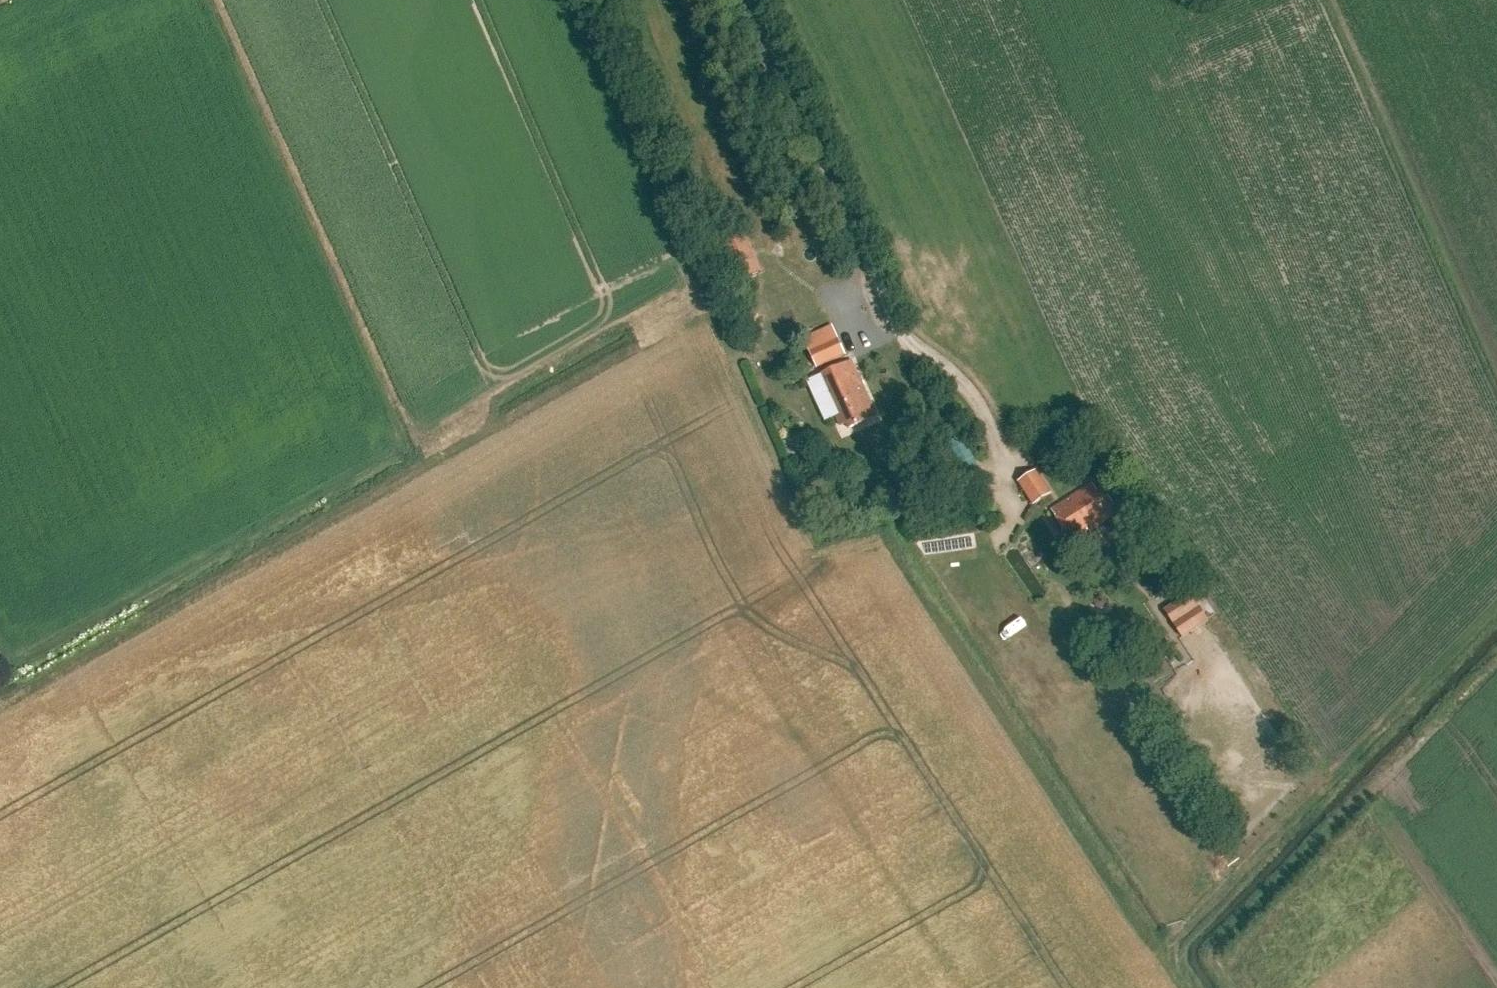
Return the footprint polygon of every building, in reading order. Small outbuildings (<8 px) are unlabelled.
[(732,240),(720,245),(737,283),(748,278),(732,240)] [(808,351),(816,368),(845,355),(837,338),(808,351)] [(847,422),(850,429),(877,416),(853,362),(819,377),(841,425),(847,422)] [(1017,483),(1032,506),(1051,494),(1035,471),(1017,483)] [(1071,546),(1119,515),(1104,491),(1100,493),(1095,485),(1050,513),(1071,546)] [(1191,594),(1164,611),(1182,639),(1208,622),(1191,594)] [(1106,599),(1098,600),(1095,603),(1096,607),(1099,610),(1107,609),(1109,606),(1109,602),(1106,599)]
